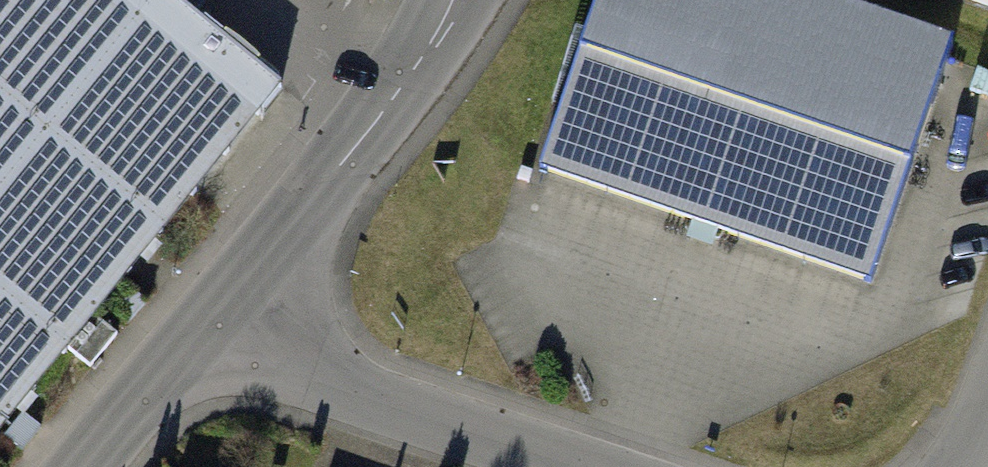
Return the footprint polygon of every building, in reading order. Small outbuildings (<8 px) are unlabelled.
[(258,111),(144,19),(122,0),(0,0),(0,427),(258,111)] [(818,0),(598,0),(541,170),(874,281),(953,45),(818,0)]
